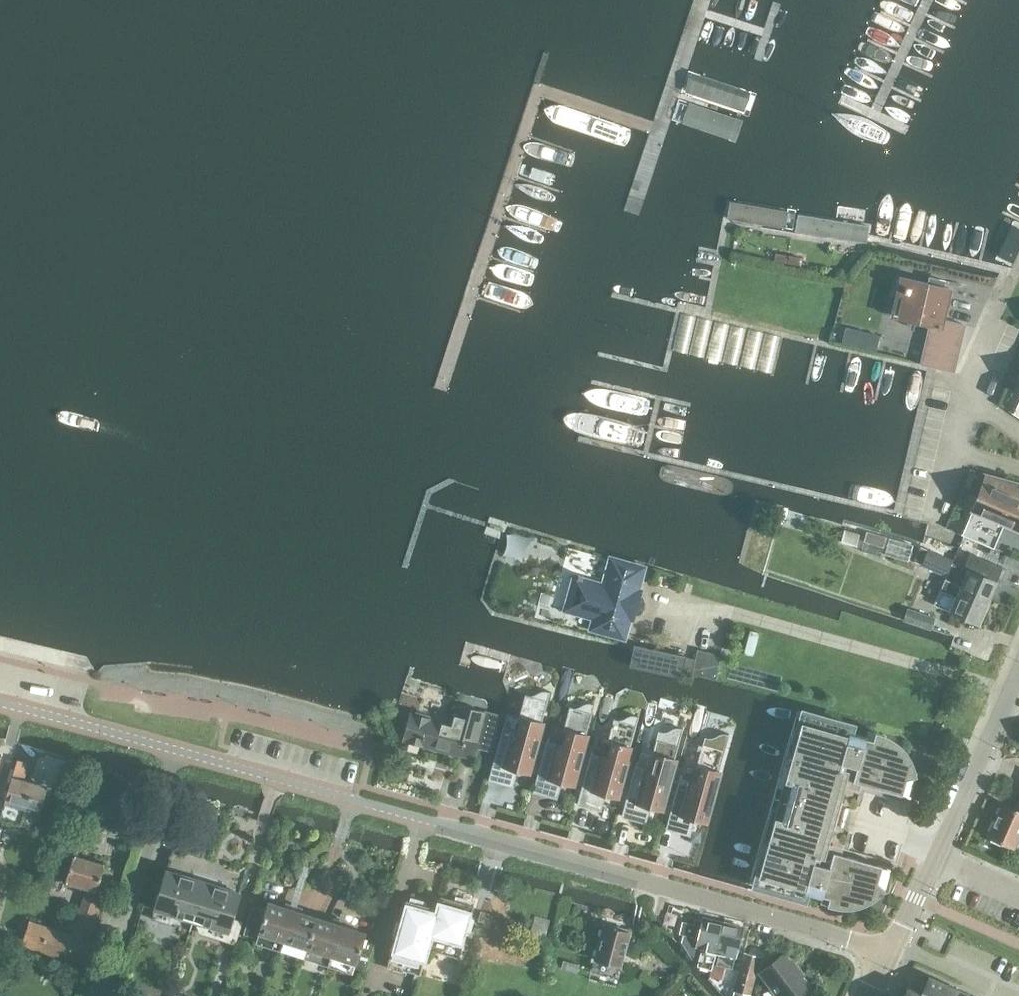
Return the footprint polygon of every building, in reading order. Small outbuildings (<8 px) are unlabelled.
[(749,104),(756,81),(693,62),(685,85),(749,104)] [(685,90),(678,111),(734,130),(741,109),(685,90)] [(788,212),(729,201),(727,218),(785,228),(788,212)] [(866,243),(869,226),(798,214),(795,231),(866,243)] [(941,324),(940,329),(943,330),(953,288),(899,275),(895,296),(901,297),(896,319),(933,327),(934,322),(941,324)] [(845,327),(841,343),(862,348),(866,332),(845,327)] [(1018,530),(1018,528),(1018,498),(1015,496),(1018,487),(1018,482),(987,473),(961,534),(1008,554),(1009,553),(993,546),(1003,523),(1018,530)] [(864,541),(883,547),(886,537),(866,531),(864,541)] [(841,541),(856,546),(859,536),(844,532),(841,541)] [(919,547),(913,561),(945,575),(951,561),(919,547)] [(980,559),(969,554),(963,567),(952,562),(946,576),(990,596),(1003,567),(980,558),(980,559)] [(594,617),(591,628),(623,637),(628,618),(632,619),(640,591),(636,590),(642,568),(611,559),(603,586),(593,583),(591,580),(583,577),(580,579),(574,578),(573,584),(570,585),(566,600),(567,603),(565,609),(594,617)] [(955,596),(948,610),(978,624),(990,596),(946,576),(940,590),(955,596)] [(934,617),(907,608),(903,620),(930,629),(934,617)] [(686,655),(634,644),(629,665),(681,677),(682,671),(716,679),(721,654),(697,648),(695,658),(686,656),(686,655)] [(513,777),(515,772),(515,769),(527,773),(550,691),(548,691),(545,690),(542,690),(538,692),(536,693),(533,695),(529,695),(526,694),(525,693),(518,717),(523,719),(519,732),(514,731),(503,728),(504,725),(503,724),(488,778),(503,783),(505,775),(513,777)] [(485,711),(484,711),(455,703),(453,713),(452,713),(441,719),(441,720),(412,711),(403,739),(461,756),(467,737),(477,739),(474,747),(490,752),(501,714),(485,710),(485,711)] [(558,790),(559,784),(560,782),(572,785),(594,704),(593,703),(592,704),(589,703),(586,703),(583,704),(580,706),(577,707),(574,707),(570,706),(571,706),(569,706),(563,730),(567,731),(563,745),(559,744),(548,741),(549,737),(547,737),(533,791),(548,795),(550,788),(558,790)] [(762,858),(755,885),(756,885),(757,886),(803,899),(805,892),(822,897),(822,896),(833,899),(832,903),(833,903),(835,904),(836,904),(838,904),(839,904),(841,905),(843,905),(844,905),(846,905),(848,905),(849,905),(851,904),(853,904),(854,904),(856,903),(858,903),(859,903),(861,902),(862,901),(864,901),(865,900),(867,899),(868,898),(870,897),(871,897),(872,896),(874,895),(875,894),(876,893),(877,891),(878,890),(879,889),(876,886),(881,865),(834,852),(834,851),(833,851),(823,848),(826,836),(839,791),(842,779),(853,782),(852,782),(853,783),(854,781),(901,795),(907,775),(912,773),(911,772),(911,770),(911,769),(910,767),(910,766),(909,765),(909,763),(908,762),(907,760),(907,759),(906,758),(905,756),(904,755),(903,754),(902,753),(901,751),(900,750),(899,749),(898,748),(896,747),(895,745),(894,744),(892,743),(891,742),(889,741),(888,741),(886,740),(884,739),(883,738),(881,738),(879,737),(878,737),(877,740),(866,738),(866,736),(850,732),(851,726),(803,712),(796,739),(800,740),(795,758),(788,756),(787,758),(794,760),(789,778),(785,777),(779,798),(774,797),(774,798),(779,799),(773,820),(777,822),(772,840),(765,838),(765,839),(771,841),(766,860),(762,858)] [(638,716),(637,716),(634,715),(630,715),(627,716),(624,718),(621,719),(618,720),(615,719),(615,718),(614,718),(607,742),(611,743),(608,757),(603,756),(592,753),(593,749),(592,749),(577,803),(592,807),(594,800),(602,802),(604,796),(603,796),(604,794),(616,797),(638,716)] [(646,814),(648,809),(648,808),(648,806),(660,810),(683,728),(681,728),(678,727),(675,727),(671,729),(669,731),(666,732),(662,732),(659,731),(658,730),(651,754),(656,756),(652,770),(647,768),(647,769),(636,765),(637,762),(636,761),(621,815),(636,819),(638,812),(646,814)] [(692,821),(693,819),(704,822),(721,761),(729,733),(728,733),(726,741),(722,740),(719,740),(716,741),(713,743),(710,744),(707,744),(704,743),(702,743),(696,767),(700,768),(696,782),(692,781),(681,778),(682,774),(680,774),(665,828),(681,832),(683,825),(691,827),(692,821)] [(5,802),(0,816),(0,818),(21,824),(25,808),(40,812),(47,787),(23,780),(29,762),(17,759),(12,777),(4,802),(5,802)] [(988,836),(1014,848),(1018,837),(1018,800),(1015,809),(1002,804),(988,836)] [(90,939),(112,873),(103,870),(104,866),(72,856),(65,880),(66,881),(65,882),(86,888),(71,933),(29,920),(21,945),(89,966),(97,941),(90,939)] [(166,870),(154,910),(192,921),(202,887),(204,881),(194,878),(166,870)] [(202,887),(192,921),(197,923),(227,932),(232,917),(240,892),(219,886),(204,881),(202,887)] [(399,922),(396,921),(392,935),(395,935),(387,965),(419,974),(441,896),(440,896),(436,910),(427,908),(428,906),(424,905),(425,901),(410,897),(409,901),(405,899),(399,922)] [(466,932),(468,932),(469,930),(466,929),(469,920),(472,920),(472,919),(469,918),(473,905),(469,904),(470,901),(456,897),(455,900),(450,898),(450,901),(442,898),(442,896),(441,896),(419,974),(420,974),(427,949),(458,958),(466,932)] [(252,905),(243,934),(256,938),(255,942),(273,948),(275,939),(286,907),(268,901),(266,909),(252,905)] [(275,939),(273,948),(303,957),(305,948),(315,916),(286,907),(275,939)] [(305,948),(303,957),(333,966),(335,958),(345,925),(315,916),(305,948)] [(723,922),(713,919),(704,917),(701,926),(683,922),(680,933),(683,934),(681,942),(691,959),(698,960),(697,965),(711,969),(709,976),(711,976),(711,975),(712,971),(713,964),(723,922)] [(725,967),(732,968),(742,926),(723,922),(713,964),(725,967)] [(335,958),(333,966),(352,973),(353,968),(365,971),(374,941),(363,937),(365,932),(345,925),(335,958)] [(595,960),(591,972),(617,979),(620,967),(621,962),(628,932),(604,925),(596,956),(595,960)] [(749,995),(760,955),(744,951),(734,991),(734,990),(732,995),(750,995),(749,995)] [(776,995),(806,995),(813,991),(784,952),(758,973),(776,995)] [(711,975),(711,976),(722,979),(725,967),(713,964),(712,971),(711,975)] [(909,995),(954,995),(958,989),(928,976),(920,993),(912,990),(909,995)]
